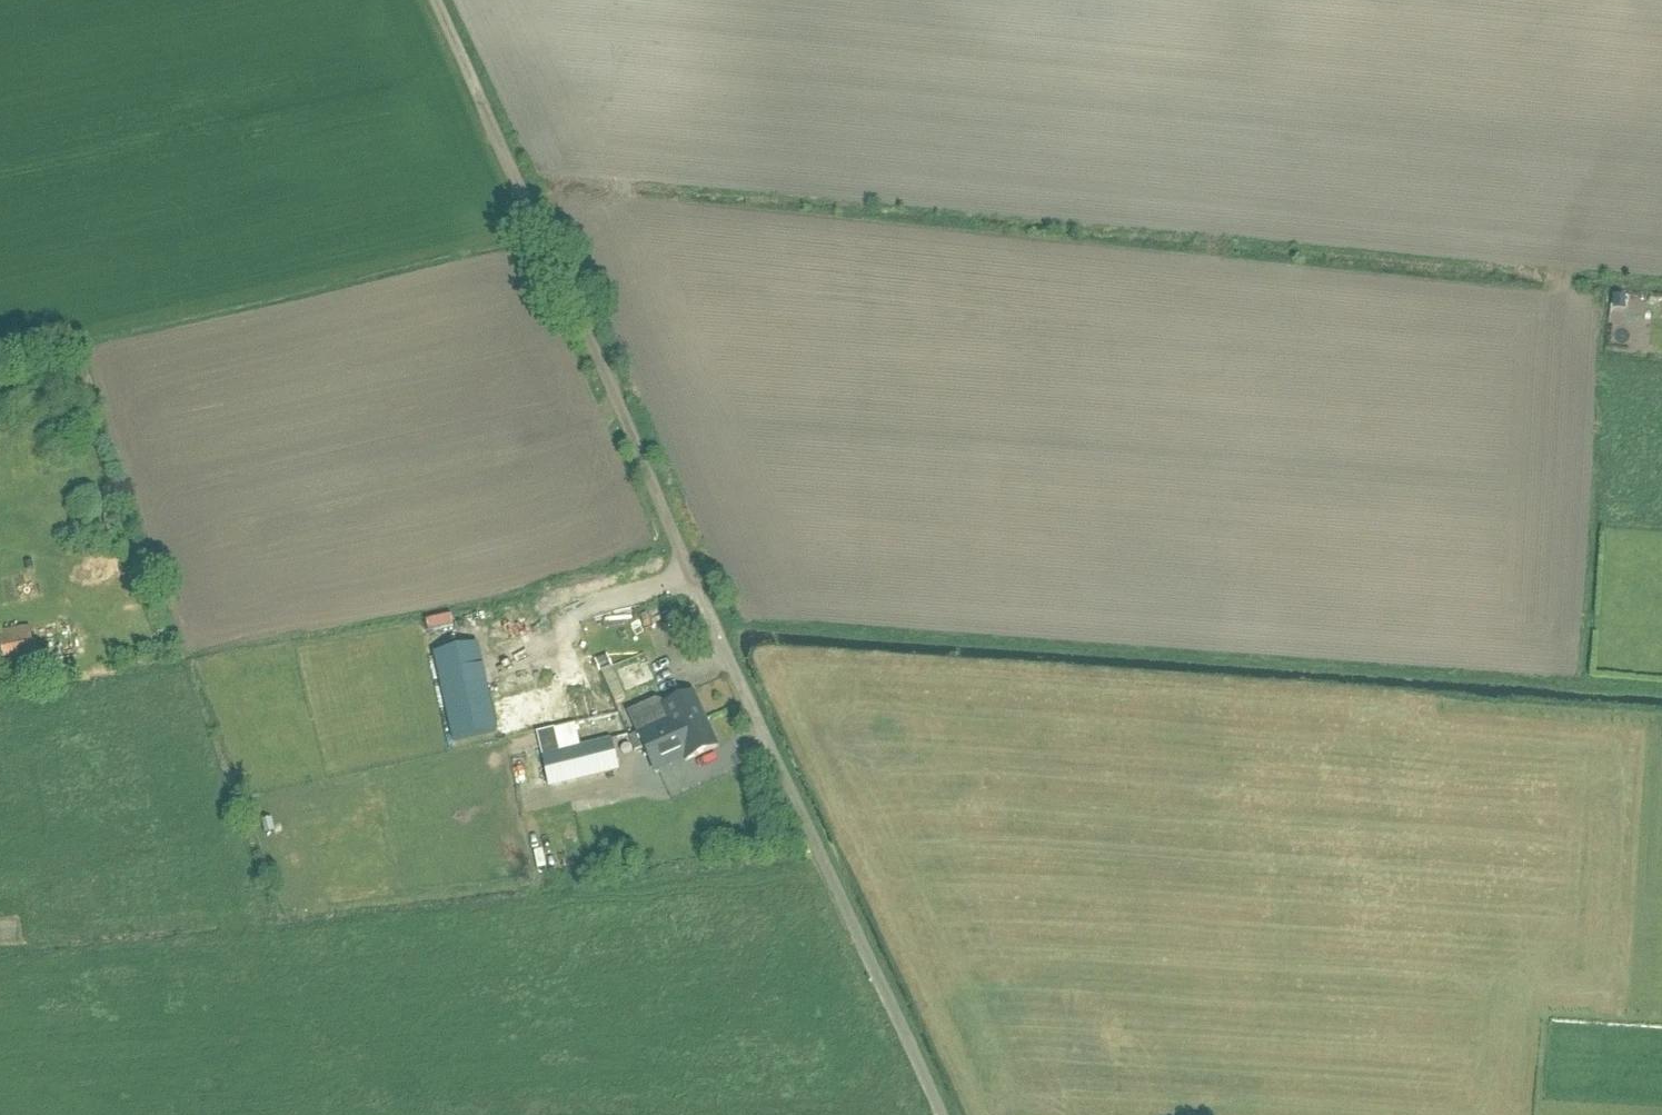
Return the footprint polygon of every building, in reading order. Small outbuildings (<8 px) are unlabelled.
[(71,621),(0,634),(0,643),(5,672),(78,659),(71,621)] [(497,733),(477,646),(433,656),(453,743),(497,733)] [(504,733),(525,728),(571,716),(563,684),(497,699),(504,733)] [(705,722),(693,695),(662,709),(661,705),(655,703),(629,715),(644,749),(705,722)] [(717,749),(705,722),(644,749),(651,765),(680,751),(686,763),(717,749)] [(612,741),(580,749),(541,759),(549,790),(620,773),(612,741)]
